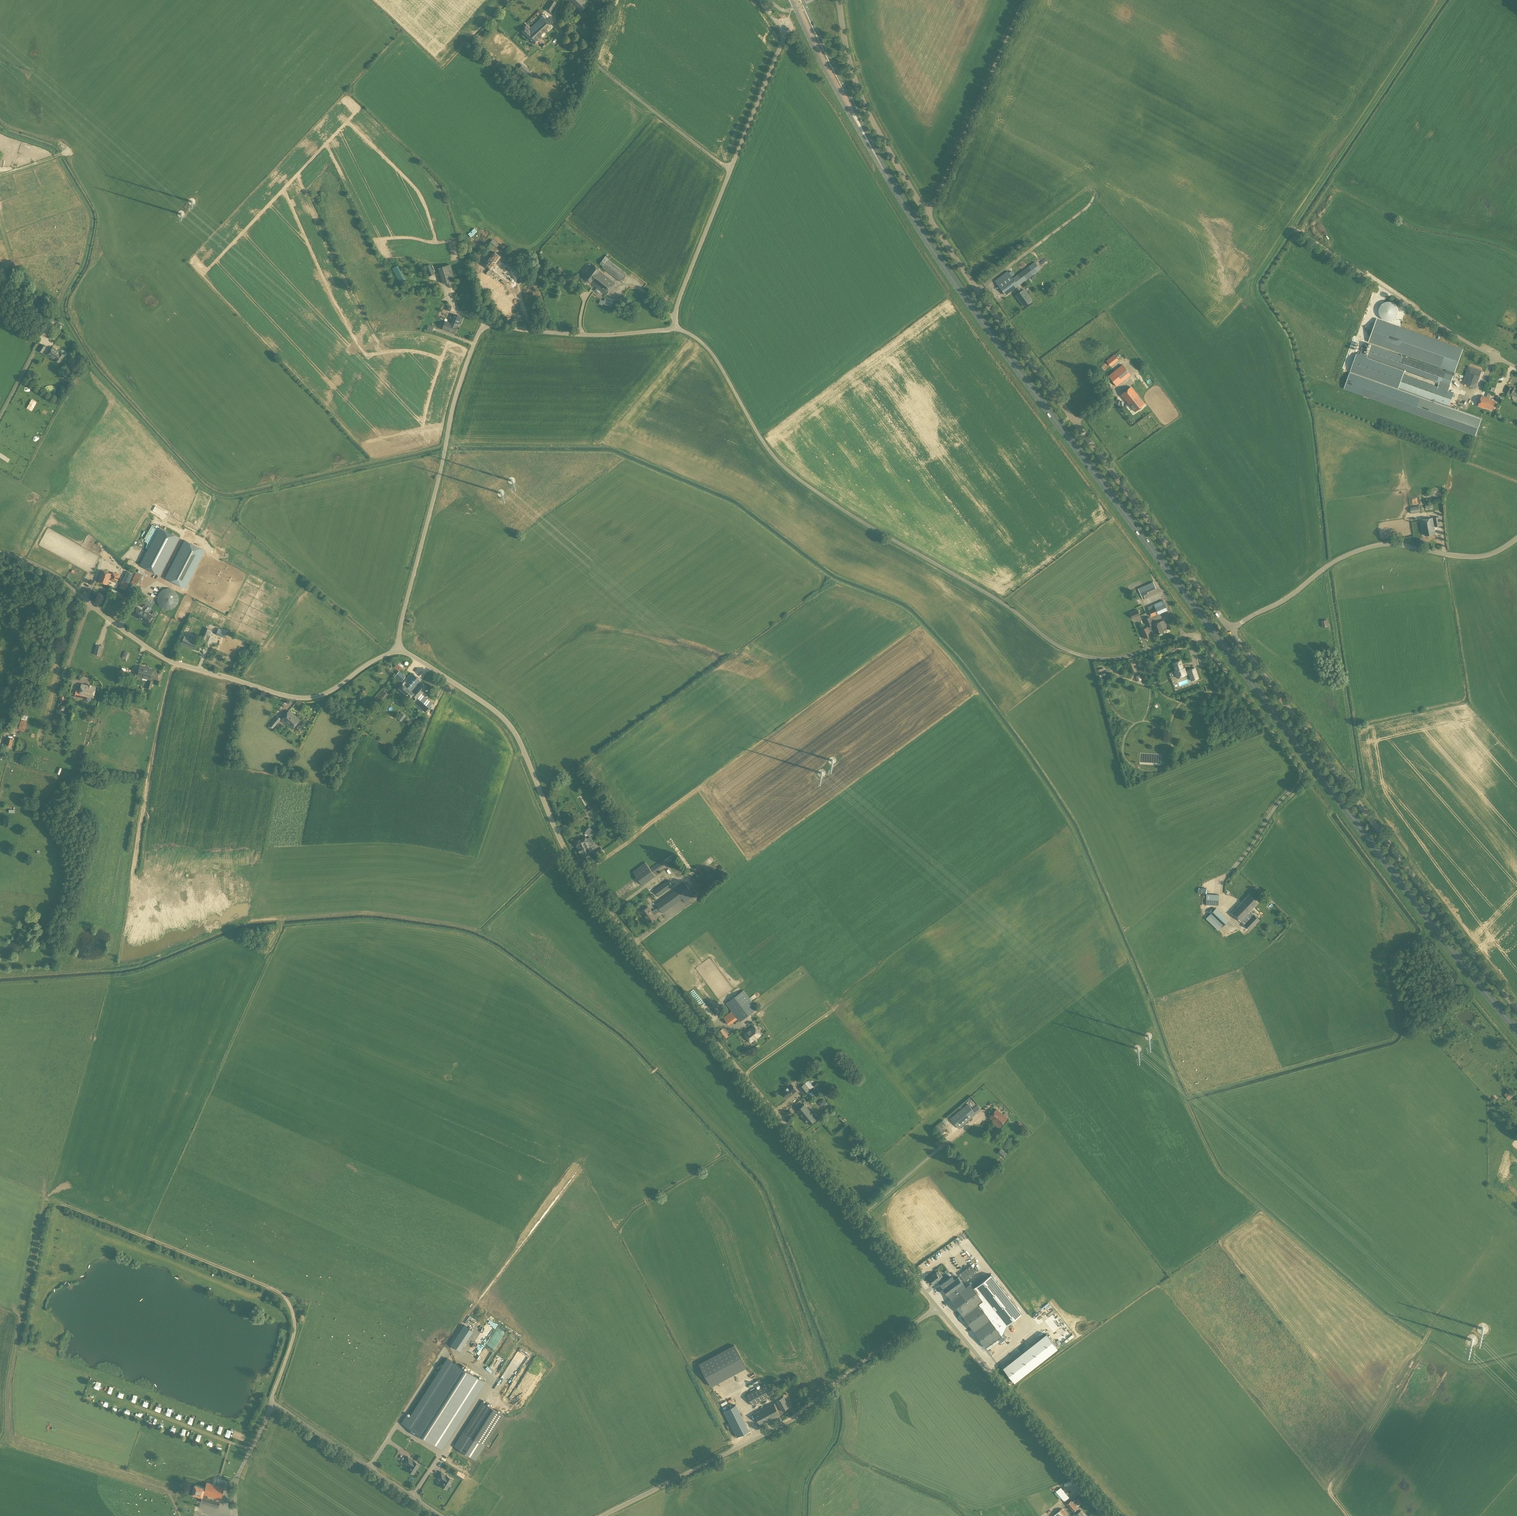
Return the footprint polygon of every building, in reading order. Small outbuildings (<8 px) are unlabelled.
[(544,9),(552,12),(556,1),(554,0),(548,0),(544,9)] [(580,13),(589,4),(585,0),(566,0),(580,13)] [(543,16),(530,29),(526,26),(521,31),(535,44),(540,40),(553,27),(543,16)] [(499,245),(492,239),(488,244),(495,249),(499,245)] [(498,255),(486,263),(490,270),(502,262),(498,255)] [(620,281),(626,274),(608,260),(602,268),(620,281)] [(1022,290),(1019,286),(1040,270),(1035,262),(1013,278),(1007,271),(994,281),(1005,296),(1015,288),(1019,293),(1015,295),(1024,307),(1032,301),(1023,289),(1022,290)] [(455,280),(450,264),(438,268),(443,284),(455,280)] [(393,268),(400,282),(405,280),(398,265),(393,268)] [(434,274),(430,265),(425,267),(429,276),(434,274)] [(511,281),(517,272),(506,265),(500,274),(511,281)] [(590,283),(600,271),(600,270),(595,265),(585,278),(590,283)] [(600,271),(590,283),(606,295),(616,283),(600,271)] [(453,325),(457,327),(461,317),(452,314),(449,323),(445,321),(444,323),(452,326),(453,325)] [(1448,390),(1463,349),(1377,318),(1368,342),(1389,349),(1388,351),(1372,345),(1367,359),(1354,353),(1341,387),(1477,435),(1482,418),(1449,406),(1454,392),(1448,390)] [(57,323),(51,333),(48,337),(51,340),(55,334),(57,335),(62,326),(57,323)] [(452,326),(444,323),(442,329),(454,334),(457,327),(453,325),(452,326)] [(38,351),(42,353),(46,347),(42,344),(38,351)] [(52,347),(47,355),(59,363),(64,355),(52,347)] [(1114,354),(1106,361),(1110,366),(1118,360),(1114,354)] [(1116,386),(1131,375),(1122,364),(1108,376),(1116,386)] [(1480,376),(1482,371),(1468,366),(1462,383),(1476,388),(1480,376)] [(1145,404),(1131,386),(1121,394),(1135,412),(1145,404)] [(1488,393),(1487,397),(1482,396),(1478,406),(1485,409),(1485,408),(1492,411),(1496,401),(1490,399),(1490,398),(1491,394),(1488,393)] [(1422,520),(1425,536),(1435,534),(1433,527),(1434,527),(1433,518),(1422,520)] [(160,527),(140,565),(160,575),(180,537),(160,527)] [(205,551),(185,540),(165,578),(185,588),(205,551)] [(138,564),(129,559),(126,563),(131,566),(136,568),(138,564)] [(112,574),(110,573),(101,571),(98,581),(107,584),(109,579),(110,579),(110,580),(117,582),(119,574),(112,572),(112,574)] [(127,572),(120,587),(126,589),(133,574),(127,572)] [(143,576),(136,573),(132,582),(139,586),(143,576)] [(1138,589),(1143,600),(1145,599),(1144,596),(1148,594),(1148,592),(1156,589),(1153,582),(1138,589)] [(176,590),(174,588),(173,586),(170,585),(165,586),(163,589),(164,594),(164,596),(167,599),(170,600),(174,600),(176,599),(178,597),(178,594),(177,592),(176,590)] [(124,594),(112,589),(110,593),(116,595),(116,596),(122,598),(124,594)] [(1151,617),(1167,610),(1162,601),(1147,607),(1151,617)] [(147,624),(152,616),(137,607),(132,615),(147,624)] [(1132,619),(1140,615),(1138,609),(1130,612),(1132,619)] [(1152,625),(1153,624),(1150,617),(1144,619),(1147,627),(1141,630),(1144,638),(1151,635),(1150,634),(1155,632),(1152,625)] [(1163,620),(1153,624),(1152,625),(1155,632),(1156,635),(1164,631),(1163,629),(1166,627),(1163,620)] [(205,627),(201,640),(205,641),(207,635),(209,636),(212,630),(205,627)] [(219,628),(218,631),(217,634),(223,637),(225,638),(227,635),(228,631),(219,628)] [(181,644),(192,649),(196,641),(185,635),(181,644)] [(100,656),(102,646),(96,644),(94,654),(100,656)] [(1187,671),(1185,672),(1184,668),(1183,668),(1182,665),(1180,661),(1173,663),(1175,671),(1174,671),(1177,678),(1186,674),(1188,673),(1191,681),(1199,678),(1195,668),(1187,670),(1187,671)] [(394,667),(398,671),(394,676),(401,681),(405,676),(399,671),(401,669),(403,670),(406,668),(404,665),(403,666),(399,662),(394,667)] [(140,666),(138,672),(136,671),(134,679),(142,681),(143,677),(149,679),(148,680),(146,688),(151,689),(153,681),(154,676),(150,675),(152,669),(140,666)] [(412,673),(402,683),(398,688),(410,698),(412,695),(416,698),(413,702),(425,712),(432,703),(425,697),(426,694),(424,692),(428,687),(412,673)] [(436,686),(439,680),(428,674),(425,679),(436,686)] [(81,684),(80,690),(76,689),(74,697),(86,699),(87,696),(93,697),(95,687),(81,684)] [(380,704),(388,694),(383,690),(375,699),(380,704)] [(289,711),(281,720),(292,729),(299,720),(289,711)] [(406,716),(401,712),(396,717),(401,721),(406,716)] [(273,728),(281,719),(277,716),(270,725),(273,728)] [(21,721),(20,721),(15,719),(13,727),(19,728),(18,730),(25,731),(27,723),(26,722),(27,720),(21,719),(21,721)] [(11,747),(13,739),(7,737),(5,746),(11,747)] [(591,812),(598,808),(595,803),(588,807),(591,812)] [(611,820),(617,829),(622,826),(616,817),(611,820)] [(585,832),(590,836),(595,831),(590,827),(585,832)] [(592,851),(589,844),(587,841),(588,841),(585,837),(574,842),(577,847),(582,856),(592,851)] [(661,861),(650,868),(645,862),(632,872),(643,886),(656,876),(653,873),(664,866),(661,861)] [(658,896),(672,886),(668,880),(654,890),(658,896)] [(658,907),(652,912),(648,906),(641,912),(650,924),(657,918),(654,915),(660,910),(662,913),(682,898),(685,903),(695,896),(685,882),(655,904),(658,907)] [(1206,894),(1206,899),(1206,905),(1218,905),(1219,895),(1206,894)] [(1260,920),(1250,911),(1258,903),(1249,895),(1231,913),(1240,921),(1247,914),(1251,917),(1244,924),(1250,930),(1260,920)] [(1229,920),(1216,908),(1206,918),(1218,931),(1229,920)] [(726,1003),(740,1021),(757,1009),(743,990),(726,1003)] [(729,1025),(738,1019),(732,1011),(723,1017),(729,1025)] [(757,1042),(755,1039),(761,1035),(754,1026),(744,1034),(751,1042),(753,1044),(757,1042)] [(724,1040),(729,1036),(723,1028),(718,1032),(724,1040)] [(799,1087),(804,1094),(810,1089),(805,1083),(799,1087)] [(797,1090),(791,1084),(782,1092),(787,1098),(797,1090)] [(1509,1098),(1513,1094),(1508,1090),(1505,1094),(1509,1098)] [(814,1113),(813,1114),(804,1104),(797,1110),(809,1125),(818,1117),(814,1113)] [(977,1105),(972,1109),(968,1104),(950,1119),(958,1129),(976,1114),(981,1110),(977,1105)] [(996,1109),(990,1117),(997,1123),(996,1125),(999,1128),(1007,1118),(996,1109)] [(1003,1158),(1006,1154),(1000,1149),(997,1153),(1003,1158)] [(958,1236),(952,1240),(956,1245),(962,1241),(958,1236)] [(944,1270),(948,1276),(953,1274),(948,1267),(944,1270)] [(942,1276),(938,1271),(929,1278),(933,1284),(941,1278),(940,1278),(942,1276)] [(961,1277),(966,1283),(970,1279),(966,1273),(961,1277)] [(976,1285),(1007,1325),(1022,1314),(990,1274),(976,1285)] [(986,1347),(995,1341),(1002,1335),(997,1328),(995,1326),(990,1319),(986,1313),(989,1310),(990,1310),(983,1300),(980,1296),(971,1283),(966,1287),(958,1277),(954,1279),(952,1276),(940,1284),(960,1311),(962,1315),(962,1316),(963,1317),(963,1316),(986,1347)] [(465,1324),(452,1345),(462,1351),(474,1330),(465,1324)] [(492,1355),(505,1330),(498,1327),(495,1333),(497,1334),(492,1343),(488,1341),(483,1351),(492,1355)] [(1013,1384),(1056,1350),(1045,1336),(1001,1370),(1013,1384)] [(711,1387),(746,1368),(734,1345),(699,1364),(711,1387)] [(442,1449),(485,1382),(446,1358),(408,1417),(406,1416),(401,1423),(442,1449)] [(517,1359),(516,1358),(509,1367),(514,1370),(518,1364),(519,1364),(520,1362),(517,1359)] [(764,1385),(747,1395),(752,1405),(770,1396),(764,1385)] [(776,1400),(777,1401),(774,1403),(754,1413),(760,1425),(780,1415),(780,1414),(783,1412),(782,1410),(789,1406),(783,1396),(776,1400)] [(482,1402),(463,1432),(485,1446),(504,1416),(482,1402)] [(724,1411),(737,1437),(749,1431),(736,1404),(724,1411)] [(420,1464),(408,1457),(404,1463),(410,1466),(407,1470),(414,1474),(420,1464)] [(441,1472),(437,1478),(443,1481),(440,1485),(447,1489),(453,1479),(441,1472)] [(197,1495),(202,1496),(200,1502),(219,1507),(220,1503),(206,1499),(207,1496),(208,1496),(221,1499),(224,1487),(225,1483),(222,1482),(221,1486),(206,1482),(205,1487),(194,1484),(191,1495),(194,1496),(197,1496),(197,1495)] [(1055,1490),(1064,1501),(1068,1497),(1059,1486),(1055,1490)] [(1080,1511),(1071,1500),(1067,1504),(1075,1514),(1077,1515),(1086,1515),(1080,1510),(1080,1511)]
